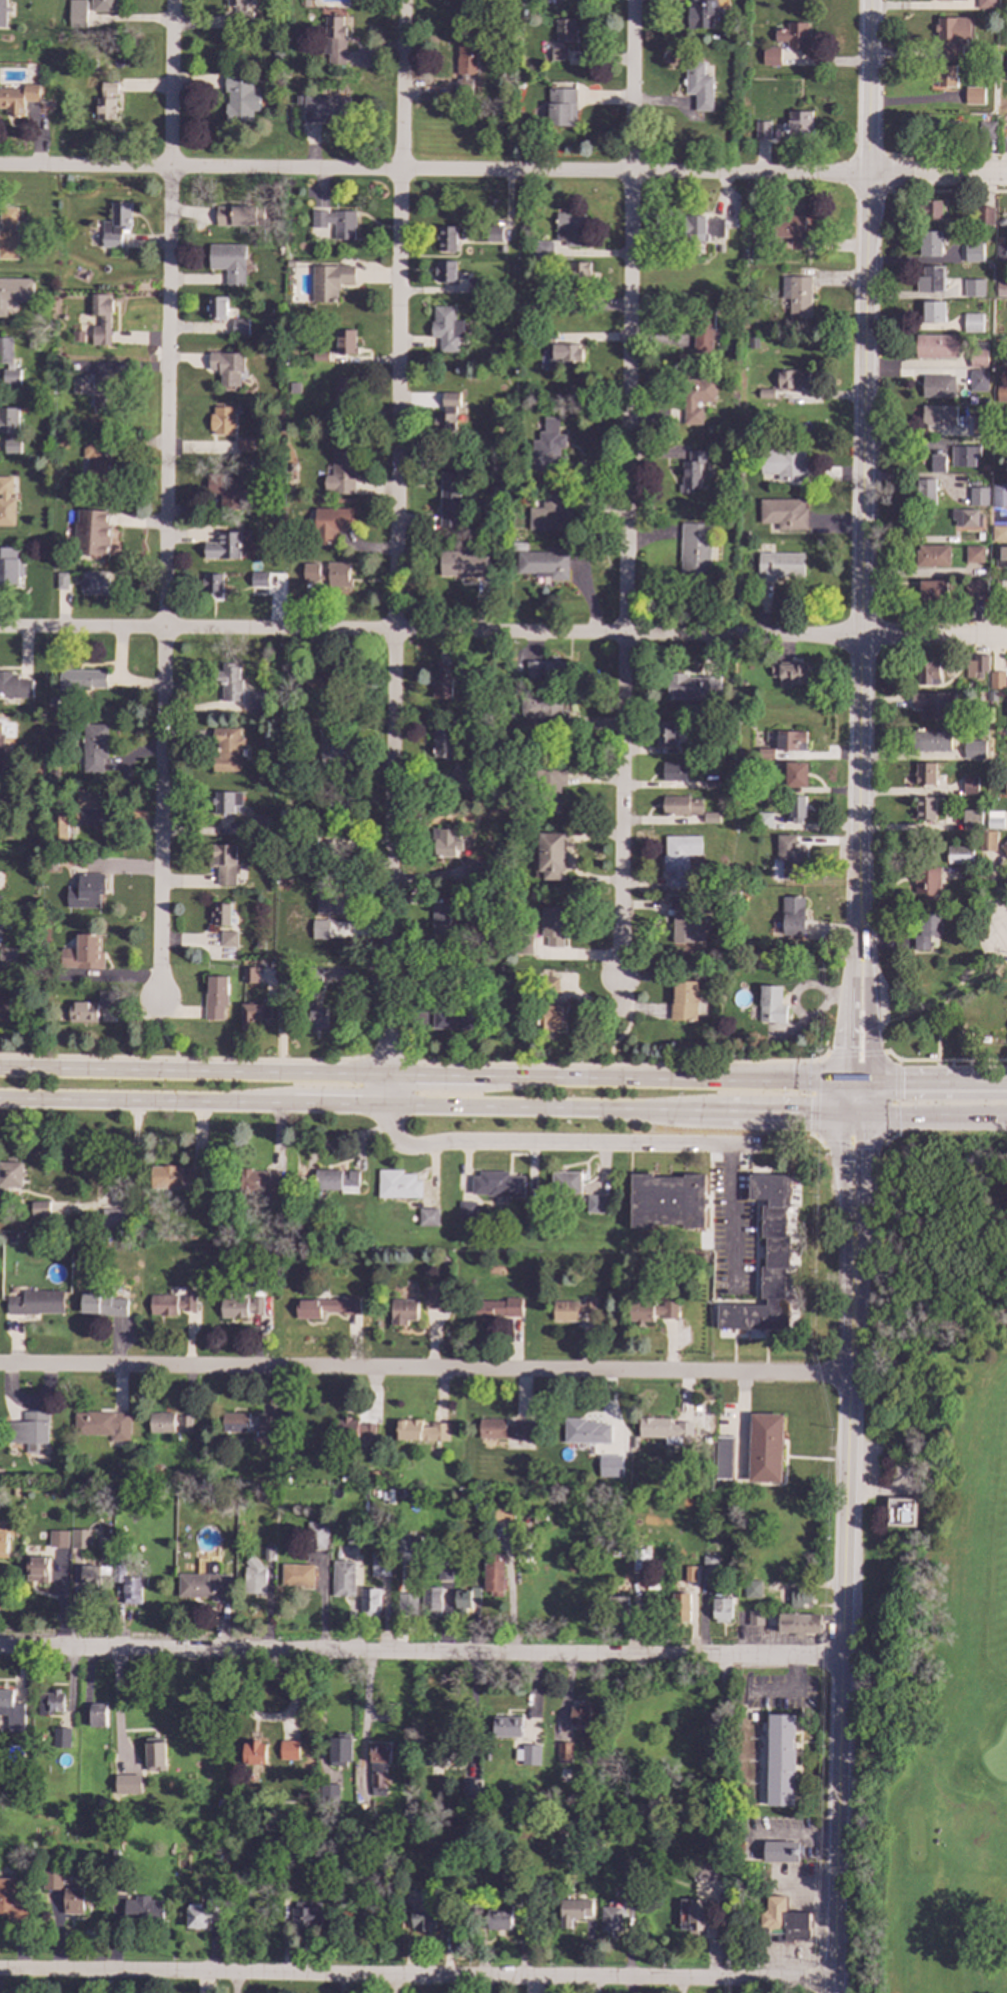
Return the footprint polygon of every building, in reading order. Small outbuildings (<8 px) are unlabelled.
[(68,28),(85,28),(86,0),(69,0),(68,28)] [(91,14),(116,12),(115,0),(90,0),(91,14)] [(977,8),(977,0),(994,0),(994,8),(977,8)] [(344,65),(345,17),(325,16),(324,64),(344,65)] [(969,43),(955,43),(955,46),(961,46),(961,56),(942,56),(943,40),(936,40),(936,33),(935,33),(935,25),(937,25),(937,18),(970,18),(969,43)] [(575,47),(576,19),(556,19),(555,47),(575,47)] [(807,22),(786,23),(787,30),(774,30),(775,44),(787,43),(787,49),(808,49),(807,22)] [(476,78),(477,42),(458,41),(456,77),(476,78)] [(762,66),(779,66),(779,47),(762,47),(762,66)] [(551,62),(566,61),(566,48),(550,49),(551,62)] [(712,111),(711,76),(704,76),(704,62),(685,63),(686,94),(694,94),(694,111),(712,111)] [(954,79),(956,79),(956,87),(937,86),(937,80),(934,80),(934,73),(938,73),(938,66),(955,66),(954,79)] [(225,121),(252,121),(252,111),(260,111),(260,88),(252,88),(252,83),(241,83),(241,74),(225,74),(225,121)] [(96,98),(96,119),(118,120),(118,83),(101,82),(101,98),(96,98)] [(5,108),(5,116),(23,116),(23,101),(42,102),(43,85),(23,85),(23,90),(0,89),(0,108),(5,108)] [(983,88),(983,104),(965,104),(965,87),(983,88)] [(575,89),(547,89),(547,126),(575,126),(575,89)] [(349,96),(304,95),(303,122),(323,122),(323,119),(349,119),(349,96)] [(810,111),(787,111),(788,124),(773,124),(773,137),(811,136),(810,111)] [(769,138),(769,121),(754,121),(754,139),(769,138)] [(957,142),(926,143),(926,122),(957,121),(957,142)] [(994,123),(994,139),(978,139),(979,122),(994,123)] [(102,248),(121,247),(120,229),(130,229),(130,202),(110,203),(111,221),(101,222),(102,248)] [(941,220),(924,221),(923,216),(918,216),(918,206),(923,206),(923,202),(940,202),(941,220)] [(263,206),(216,206),(216,225),(263,226),(263,206)] [(0,207),(0,259),(16,259),(17,207),(0,207)] [(312,226),(334,226),(334,239),(354,240),(355,211),(328,211),(328,207),(312,207),(312,226)] [(993,208),(992,228),(980,228),(981,225),(975,224),(975,207),(993,208)] [(565,247),(584,246),(583,213),(556,213),(556,241),(565,241),(565,247)] [(790,250),(804,250),(806,216),(775,215),(774,237),(790,237),(790,250)] [(722,237),(723,217),(685,217),(684,241),(708,241),(708,236),(722,237)] [(1006,223),(1000,228),(996,223),(1002,218),(1006,223)] [(457,226),(438,226),(438,251),(456,252),(457,226)] [(502,227),(486,227),(486,241),(502,241),(502,227)] [(941,256),(920,256),(920,232),(940,232),(941,256)] [(552,258),(553,241),(533,241),(533,257),(552,258)] [(245,245),(209,244),(209,269),(226,269),(225,286),(244,286),(245,245)] [(983,262),(966,262),(965,245),(982,244),(983,262)] [(997,245),(1006,246),(1006,261),(997,261),(997,245)] [(456,261),(436,261),(436,282),(455,283),(456,261)] [(591,262),(569,262),(569,281),(590,282),(591,262)] [(313,265),(312,302),(338,303),(338,284),(354,284),(354,266),(313,265)] [(944,292),(917,292),(916,277),(923,277),(923,267),(944,267),(944,292)] [(810,318),(809,276),(782,277),(783,319),(810,318)] [(6,302),(31,303),(32,279),(0,278),(0,317),(5,317),(6,302)] [(984,296),(965,297),(964,280),(984,280),(984,296)] [(997,281),(1006,281),(1006,297),(996,297),(997,281)] [(91,326),(91,346),(112,346),(111,294),(91,294),(91,316),(99,316),(99,326),(91,326)] [(227,297),(208,296),(207,319),(226,320),(227,297)] [(944,322),(923,323),(923,303),(944,303),(944,322)] [(458,352),(459,337),(463,337),(463,320),(455,320),(455,307),(432,306),(432,337),(440,338),(439,352),(458,352)] [(713,313),(694,313),(693,353),(713,354),(713,313)] [(982,332),(965,332),(965,314),(982,314),(982,332)] [(247,336),(248,319),(232,318),(232,336),(247,336)] [(355,355),(356,330),(337,329),(336,355),(355,355)] [(957,359),(916,358),(916,336),(957,336),(957,359)] [(0,337),(0,363),(4,363),(4,384),(20,384),(20,369),(12,369),(12,337),(0,337)] [(988,344),(987,368),(970,367),(972,343),(988,344)] [(551,361),(581,362),(582,345),(552,344),(551,361)] [(239,387),(240,372),(244,372),(244,353),(208,353),(208,370),(220,371),(219,386),(239,387)] [(807,370),(777,370),(777,389),(807,389),(807,370)] [(987,391),(970,391),(970,371),(987,371),(987,391)] [(72,378),(71,394),(92,394),(91,412),(111,413),(112,374),(92,373),(92,386),(86,386),(86,378),(72,378)] [(334,376),(334,404),(355,404),(356,376),(334,376)] [(954,397),(922,397),(923,376),(954,376),(954,397)] [(682,379),(683,424),(702,424),(702,404),(715,403),(714,378),(682,379)] [(996,384),(1006,384),(1006,402),(996,402),(996,384)] [(757,388),(757,399),(773,399),(773,389),(757,388)] [(458,392),(441,393),(441,413),(434,413),(435,431),(455,430),(455,407),(459,407),(458,392)] [(234,434),(234,406),(211,407),(211,434),(234,434)] [(0,407),(0,434),(4,434),(4,453),(19,453),(18,407),(0,407)] [(956,426),(922,426),(922,407),(956,407),(956,426)] [(986,415),(986,419),(989,419),(988,437),(972,436),(973,418),(976,418),(976,414),(986,415)] [(531,470),(564,471),(564,456),(558,456),(558,448),(565,448),(565,435),(557,434),(558,417),(543,417),(543,431),(538,431),(538,440),(532,440),(531,470)] [(252,438),(235,439),(236,451),(253,451),(252,438)] [(109,458),(101,458),(101,444),(82,445),(82,458),(86,457),(86,484),(109,484),(109,458)] [(759,446),(760,474),(776,474),(776,481),(805,481),(804,446),(759,446)] [(979,457),(974,457),(974,467),(951,466),(951,447),(979,447),(979,457)] [(354,493),(355,451),(331,450),(331,475),(324,475),(323,493),(354,493)] [(679,493),(691,493),(691,487),(702,487),(703,450),(687,450),(687,461),(680,461),(679,493)] [(944,472),(931,472),(931,456),(944,456),(944,472)] [(439,526),(459,527),(460,472),(440,471),(439,526)] [(15,525),(15,499),(12,499),(11,476),(0,476),(0,526),(15,525)] [(242,511),(243,477),(207,476),(206,494),(216,494),(216,510),(242,511)] [(935,505),(918,505),(917,481),(934,480),(935,505)] [(993,486),(1006,485),(1006,506),(993,506),(993,486)] [(988,506),(970,505),(970,488),(984,489),(988,489),(988,506)] [(528,530),(564,530),(564,517),(570,517),(569,494),(541,495),(542,508),(528,508),(528,530)] [(806,499),(759,499),(758,523),(777,523),(777,529),(805,530),(806,499)] [(335,527),(351,527),(351,509),(315,508),(314,545),(334,545),(335,527)] [(112,555),(113,536),(109,536),(110,511),(76,509),(75,554),(112,555)] [(977,515),(981,515),(981,527),(955,527),(955,519),(952,519),(952,510),(977,510),(977,515)] [(679,576),(709,577),(711,524),(681,523),(679,576)] [(993,526),(1006,526),(1006,542),(992,541),(992,526),(993,526)] [(241,532),(217,532),(217,542),(204,542),(204,558),(241,559),(241,532)] [(948,565),(916,566),(916,551),(918,551),(918,547),(947,546),(948,565)] [(20,547),(0,547),(0,585),(20,585),(20,547)] [(983,563),(966,563),(966,547),(983,547),(983,563)] [(1001,547),(1006,547),(1006,567),(995,567),(996,555),(1001,555),(1001,547)] [(439,576),(488,577),(488,552),(440,550),(439,576)] [(516,574),(543,575),(542,584),(550,585),(550,579),(567,580),(568,552),(517,551),(516,574)] [(803,553),(757,553),(757,581),(773,581),(773,576),(803,576),(803,553)] [(302,563),(303,586),(338,585),(338,593),(346,593),(346,588),(351,588),(350,562),(302,563)] [(80,572),(80,592),(113,593),(114,572),(80,572)] [(267,572),(250,572),(250,586),(267,586),(267,572)] [(67,589),(67,573),(57,573),(57,589),(67,589)] [(222,574),(203,574),(203,592),(222,592),(222,574)] [(986,596),(965,596),(965,580),(986,580),(986,596)] [(946,599),(920,599),(920,581),(946,582),(946,599)] [(987,672),(974,672),(974,677),(966,677),(966,661),(973,661),(973,656),(987,655),(987,672)] [(525,662),(525,681),(567,679),(567,661),(525,662)] [(939,684),(918,685),(917,662),(939,662),(939,684)] [(451,699),(452,678),(446,678),(447,663),(435,663),(434,699),(451,699)] [(805,686),(806,665),(770,664),(769,677),(778,677),(778,685),(805,686)] [(222,684),(222,701),(240,701),(241,665),(222,665),(222,672),(216,672),(216,684),(222,684)] [(107,670),(60,669),(59,689),(106,690),(107,670)] [(31,680),(17,679),(18,672),(0,671),(0,697),(31,698),(31,680)] [(1004,689),(990,690),(990,673),(1004,672),(1004,689)] [(269,691),(249,692),(249,710),(269,709),(269,691)] [(996,702),(988,701),(988,691),(996,692),(996,702)] [(955,714),(951,714),(951,719),(921,719),(921,718),(919,718),(919,712),(921,711),(921,709),(911,709),(911,693),(954,692),(955,714)] [(521,717),(540,717),(540,723),(560,723),(560,696),(521,696),(521,717)] [(673,745),(673,721),(654,721),(655,746),(673,745)] [(82,772),(102,773),(103,759),(107,759),(107,725),(83,724),(82,772)] [(432,760),(462,760),(461,750),(452,750),(452,725),(432,726),(432,760)] [(212,771),(239,772),(239,746),(244,746),(244,737),(239,737),(239,728),(213,728),(212,771)] [(320,730),(321,759),(336,758),(337,765),(351,765),(351,744),(343,745),(342,729),(320,730)] [(951,751),(914,751),(914,729),(950,729),(951,751)] [(805,751),(805,731),(776,731),(775,750),(805,751)] [(985,758),(965,758),(965,741),(985,741),(985,758)] [(773,748),(757,748),(756,760),(773,760),(773,748)] [(684,780),(684,762),(661,763),(661,780),(684,780)] [(806,763),(785,762),(784,787),(806,788),(806,763)] [(935,764),(935,785),(916,784),(916,763),(935,764)] [(470,790),(469,773),(454,774),(455,790),(470,790)] [(977,775),(977,793),(963,793),(964,775),(977,775)] [(77,808),(102,808),(101,790),(76,790),(77,808)] [(242,806),(242,792),(214,791),(214,814),(234,814),(234,806),(242,806)] [(661,797),(662,815),(701,814),(700,796),(661,797)] [(804,796),(789,796),(790,824),(804,823),(804,796)] [(935,798),(935,820),(916,819),(916,797),(935,798)] [(981,830),(963,830),(963,810),(981,810),(981,830)] [(718,812),(701,813),(701,823),(718,822),(718,812)] [(770,828),(771,813),(755,812),(755,828),(770,828)] [(1003,829),(988,829),(988,813),(1003,813),(1003,829)] [(68,816),(52,816),(52,842),(68,843),(68,816)] [(433,857),(469,856),(469,838),(456,838),(456,828),(432,829),(433,857)] [(996,832),(996,851),(979,851),(980,832),(996,832)] [(537,872),(542,872),(542,880),(562,880),(563,833),(537,833),(537,872)] [(781,880),(803,880),(804,846),(793,846),(793,835),(776,834),(775,861),(781,861),(781,880)] [(700,836),(663,836),(663,873),(667,873),(667,886),(683,886),(684,874),(687,874),(687,855),(700,855),(700,836)] [(999,846),(1006,839),(1006,855),(1006,854),(1004,856),(999,851),(1002,849),(999,846)] [(216,885),(236,886),(237,865),(235,865),(235,845),(208,845),(207,865),(217,865),(216,885)] [(972,847),(971,864),(947,863),(948,846),(972,847)] [(939,896),(933,896),(933,901),(923,900),(923,895),(915,895),(916,868),(940,868),(939,896)] [(983,868),(982,886),(965,885),(965,868),(983,868)] [(104,874),(78,874),(78,887),(67,887),(66,908),(99,908),(99,894),(104,895),(104,874)] [(317,914),(348,913),(347,891),(316,892),(317,914)] [(690,894),(670,894),(671,943),(702,943),(702,920),(690,920),(690,894)] [(804,897),(782,897),(781,935),(803,935),(804,897)] [(213,925),(230,925),(230,904),(214,903),(213,925)] [(453,937),(454,904),(432,904),(431,937),(453,937)] [(540,936),(546,937),(546,946),(562,947),(563,907),(540,907),(540,936)] [(942,915),(941,941),(926,940),(925,950),(913,950),(914,935),(918,935),(919,914),(942,915)] [(329,939),(329,920),(312,920),(311,939),(329,939)] [(237,931),(220,931),(219,946),(236,947),(237,931)] [(103,969),(104,951),(100,951),(101,934),(76,934),(76,949),(60,948),(60,968),(103,969)] [(257,983),(257,967),(241,967),(241,983),(257,983)] [(226,976),(205,976),(205,1020),(225,1020),(226,976)] [(670,1020),(696,1021),(697,981),(671,980),(670,1020)] [(785,1004),(781,1004),(781,986),(759,985),(758,1023),(784,1023),(785,1004)] [(98,1008),(113,1008),(114,991),(98,991),(98,1008)] [(97,1023),(97,1002),(74,1002),(74,1012),(69,1012),(69,1022),(97,1023)] [(271,1004),(241,1004),(241,1031),(253,1031),(253,1020),(271,1020),(271,1004)] [(537,1004),(536,1028),(560,1029),(562,1005),(537,1004)] [(310,1009),(309,1029),(327,1029),(327,1009),(310,1009)] [(432,1029),(480,1028),(480,1009),(432,1009),(432,1029)] [(23,1162),(0,1162),(0,1188),(22,1188),(23,1162)] [(182,1189),(182,1185),(199,1185),(200,1171),(181,1171),(181,1166),(151,1166),(150,1188),(182,1189)] [(378,1197),(422,1198),(422,1181),(415,1180),(415,1174),(403,1174),(403,1170),(378,1169),(378,1197)] [(271,1171),(241,1170),(240,1195),(281,1196),(281,1177),(270,1177),(271,1171)] [(315,1191),(358,1191),(358,1171),(315,1170),(315,1191)] [(579,1171),(550,1172),(551,1193),(580,1192),(579,1171)] [(523,1197),(523,1176),(508,1176),(509,1172),(471,1172),(471,1196),(523,1197)] [(788,1330),(789,1299),(790,1299),(792,1236),(784,1236),(785,1207),(789,1207),(790,1175),(768,1175),(768,1174),(748,1174),(748,1199),(762,1200),(762,1238),(765,1238),(765,1267),(761,1267),(760,1305),(717,1303),(716,1328),(788,1330)] [(629,1228),(704,1228),(704,1175),(630,1175),(629,1228)] [(606,1195),(586,1195),(585,1213),(606,1213),(606,1195)] [(48,1201),(30,1202),(31,1216),(49,1216),(48,1201)] [(475,1202),(458,1203),(458,1219),(476,1219),(475,1202)] [(98,1229),(124,1228),(123,1208),(98,1209),(98,1229)] [(438,1226),(438,1209),(418,1208),(418,1226),(438,1226)] [(63,1314),(63,1290),(22,1291),(22,1296),(7,1296),(7,1314),(63,1314)] [(439,1309),(440,1292),(424,1292),(424,1309),(439,1309)] [(80,1314),(126,1316),(127,1296),(81,1294),(80,1314)] [(179,1295),(149,1295),(149,1315),(177,1315),(177,1311),(195,1311),(195,1296),(179,1296),(179,1295)] [(360,1313),(360,1296),(342,1296),(342,1300),(296,1299),(296,1319),(321,1319),(321,1313),(360,1313)] [(220,1318),(247,1318),(247,1313),(262,1313),(262,1297),(251,1298),(251,1299),(220,1300),(220,1318)] [(577,1321),(577,1314),(593,1314),(593,1298),(583,1298),(583,1302),(553,1301),(552,1321),(577,1321)] [(416,1321),(417,1300),(391,1299),(391,1325),(407,1325),(407,1321),(416,1321)] [(521,1319),(521,1301),(469,1300),(469,1319),(521,1319)] [(677,1317),(676,1301),(629,1302),(630,1323),(653,1323),(653,1318),(677,1317)] [(49,1444),(49,1411),(24,1411),(23,1422),(11,1422),(11,1443),(25,1443),(25,1453),(37,1453),(37,1444),(49,1444)] [(129,1441),(130,1412),(74,1411),(74,1434),(110,1435),(110,1440),(129,1441)] [(150,1433),(174,1433),(173,1412),(149,1413),(150,1433)] [(223,1433),(248,1432),(248,1413),(222,1414),(223,1433)] [(748,1481),(781,1483),(783,1414),(750,1413),(748,1481)] [(271,1416),(257,1415),(257,1432),(270,1433),(271,1416)] [(191,1432),(191,1416),(178,1416),(178,1432),(191,1432)] [(479,1438),(533,1439),(533,1423),(505,1422),(505,1418),(479,1417),(479,1438)] [(670,1418),(639,1417),(639,1437),(664,1438),(664,1445),(680,1445),(680,1437),(691,1438),(692,1421),(670,1421),(670,1418)] [(374,1424),(356,1423),(357,1419),(343,1418),(342,1438),(373,1439),(374,1424)] [(563,1443),(609,1443),(610,1423),(586,1423),(586,1418),(564,1418),(563,1443)] [(422,1420),(396,1419),(396,1440),(449,1440),(449,1423),(422,1423),(422,1420)] [(731,1479),(732,1437),(715,1436),(714,1479),(731,1479)] [(622,1455),(599,1455),(598,1477),(622,1478),(622,1455)] [(915,1526),(887,1526),(888,1499),(915,1499),(915,1526)] [(512,1521),(512,1505),(493,1505),(493,1520),(512,1521)] [(327,1550),(327,1523),(308,1523),(307,1550),(327,1550)] [(90,1549),(90,1529),(71,1529),(70,1548),(90,1549)] [(68,1548),(68,1531),(49,1530),(49,1547),(68,1548)] [(346,1547),(358,1547),(359,1531),(346,1531),(346,1547)] [(398,1564),(417,1563),(416,1536),(397,1537),(398,1564)] [(370,1576),(389,1576),(389,1554),(371,1554),(370,1576)] [(503,1595),(504,1554),(484,1554),(483,1595),(503,1595)] [(701,1577),(717,1578),(717,1556),(702,1556),(701,1577)] [(26,1581),(48,1582),(48,1558),(26,1557),(26,1581)] [(266,1566),(257,1566),(257,1558),(245,1557),(244,1593),(265,1594),(266,1566)] [(353,1562),(332,1561),(332,1596),(353,1596),(353,1562)] [(452,1580),(451,1562),(439,1563),(439,1581),(452,1580)] [(313,1586),(313,1564),(281,1563),(280,1585),(313,1586)] [(80,1566),(80,1584),(102,1584),(102,1577),(110,1577),(110,1583),(123,1583),(122,1604),(140,1604),(140,1578),(123,1578),(123,1566),(80,1566)] [(684,1581),(695,1581),(695,1566),(685,1566),(684,1581)] [(229,1575),(177,1574),(177,1599),(229,1600),(229,1575)] [(744,1598),(760,1598),(760,1580),(743,1580),(744,1598)] [(441,1587),(422,1587),(421,1615),(441,1616),(441,1587)] [(379,1589),(360,1588),(360,1615),(379,1615),(379,1589)] [(454,1589),(455,1611),(471,1610),(471,1602),(479,1601),(479,1589),(454,1589)] [(790,1589),(790,1605),(811,1606),(811,1590),(790,1589)] [(416,1593),(397,1592),(396,1614),(415,1615),(416,1593)] [(689,1593),(672,1593),(672,1621),(688,1622),(689,1593)] [(627,1597),(611,1596),(611,1610),(627,1611),(627,1597)] [(712,1622),(730,1622),(731,1598),(712,1597),(712,1622)] [(748,1625),(762,1625),(762,1611),(748,1611),(748,1625)] [(820,1634),(805,1634),(805,1615),(820,1615),(820,1634)] [(12,1704),(12,1690),(0,1690),(0,1732),(24,1732),(23,1704),(12,1704)] [(38,1692),(37,1716),(48,1716),(48,1711),(63,1711),(63,1692),(38,1692)] [(89,1726),(105,1726),(106,1702),(89,1702),(89,1726)] [(569,1725),(590,1725),(591,1703),(570,1703),(569,1725)] [(795,1715),(768,1714),(766,1806),(793,1806),(795,1715)] [(492,1717),(492,1736),(520,1737),(520,1717),(492,1717)] [(69,1728),(52,1728),(52,1747),(68,1747),(69,1728)] [(351,1764),(350,1737),(328,1738),(329,1765),(351,1764)] [(297,1760),(298,1741),(279,1740),(278,1759),(297,1760)] [(265,1764),(265,1742),(242,1742),(242,1764),(265,1764)] [(571,1743),(556,1742),(556,1762),(571,1762),(571,1743)] [(144,1743),(144,1772),(164,1771),(164,1743),(144,1743)] [(368,1796),(386,1796),(387,1745),(370,1745),(368,1796)] [(539,1765),(539,1745),(521,1745),(520,1764),(539,1765)] [(140,1793),(139,1774),(113,1775),(113,1794),(140,1793)] [(479,1799),(480,1780),(461,1779),(460,1799),(479,1799)] [(798,1842),(763,1841),(763,1862),(797,1862),(798,1842)] [(692,1880),(718,1881),(719,1863),(693,1862),(692,1880)] [(60,1890),(61,1870),(42,1870),(42,1890),(60,1890)] [(7,1916),(7,1922),(27,1923),(27,1903),(14,1903),(14,1878),(0,1878),(0,1916),(7,1916)] [(63,1914),(82,1914),(82,1889),(63,1888),(63,1914)] [(135,1900),(123,1900),(123,1921),(161,1921),(161,1900),(149,1900),(149,1896),(135,1896),(135,1900)] [(592,1900),(559,1899),(559,1929),(570,1929),(570,1920),(592,1921),(592,1900)] [(705,1935),(705,1900),(679,1899),(678,1926),(688,1926),(688,1935),(705,1935)] [(291,1927),(320,1927),(319,1902),(291,1902),(291,1927)] [(411,1921),(411,1930),(435,1930),(435,1917),(431,1917),(431,1904),(402,1904),(401,1920),(411,1921)] [(512,1929),(511,1906),(479,1907),(480,1919),(483,1919),(483,1929),(512,1929)] [(207,1908),(186,1907),(186,1928),(207,1928),(207,1908)] [(809,1936),(812,1939),(809,1943),(806,1940),(798,1940),(798,1913),(809,1913),(809,1936)]
